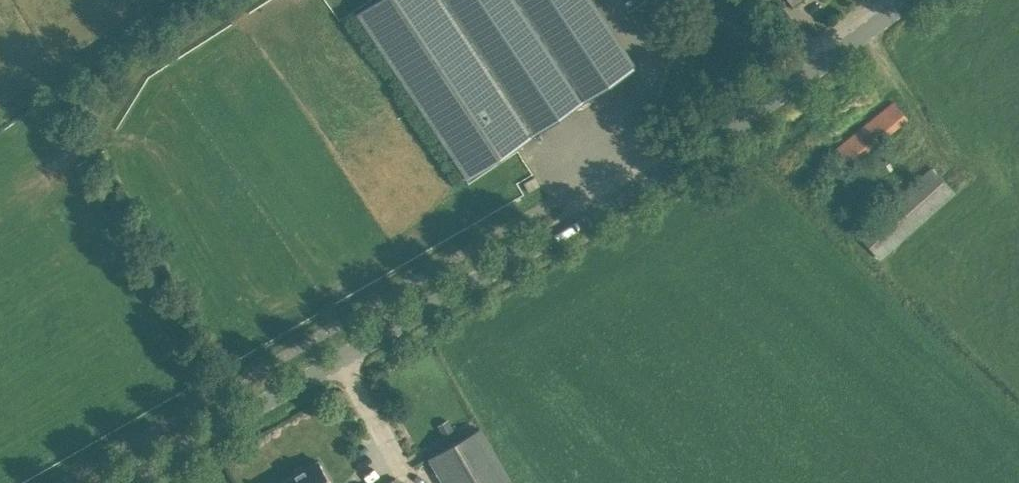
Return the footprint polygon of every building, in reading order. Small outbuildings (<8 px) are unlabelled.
[(449,181),(635,67),(591,0),(380,0),(350,20),(449,181)] [(832,152),(845,167),(907,116),(894,101),(832,152)] [(857,234),(880,260),(955,195),(932,168),(857,234)] [(446,482),(512,482),(480,428),(431,457),(446,482)] [(318,460),(278,482),(332,482),(318,460)]
